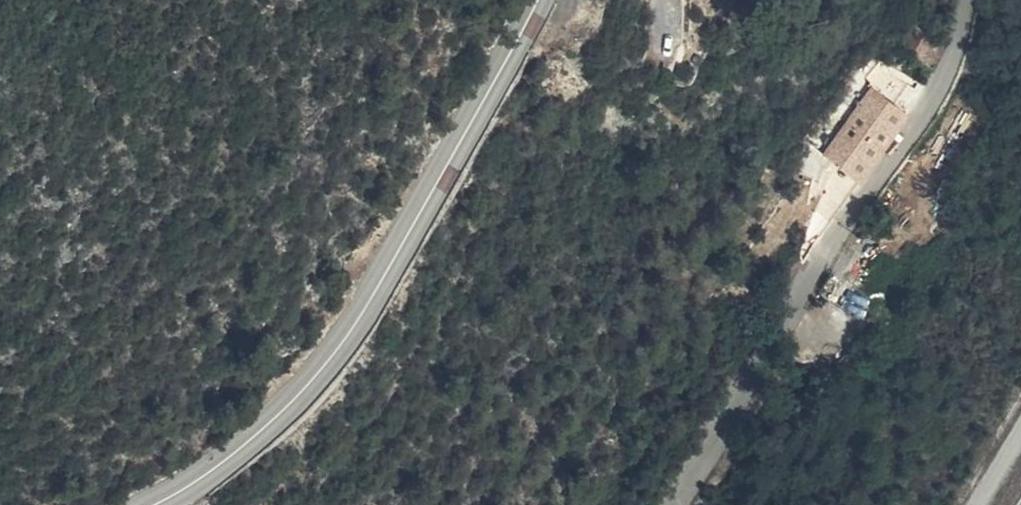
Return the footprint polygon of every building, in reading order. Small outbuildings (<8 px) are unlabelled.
[(864,170),(909,103),(881,86),(836,153),(864,170)]
